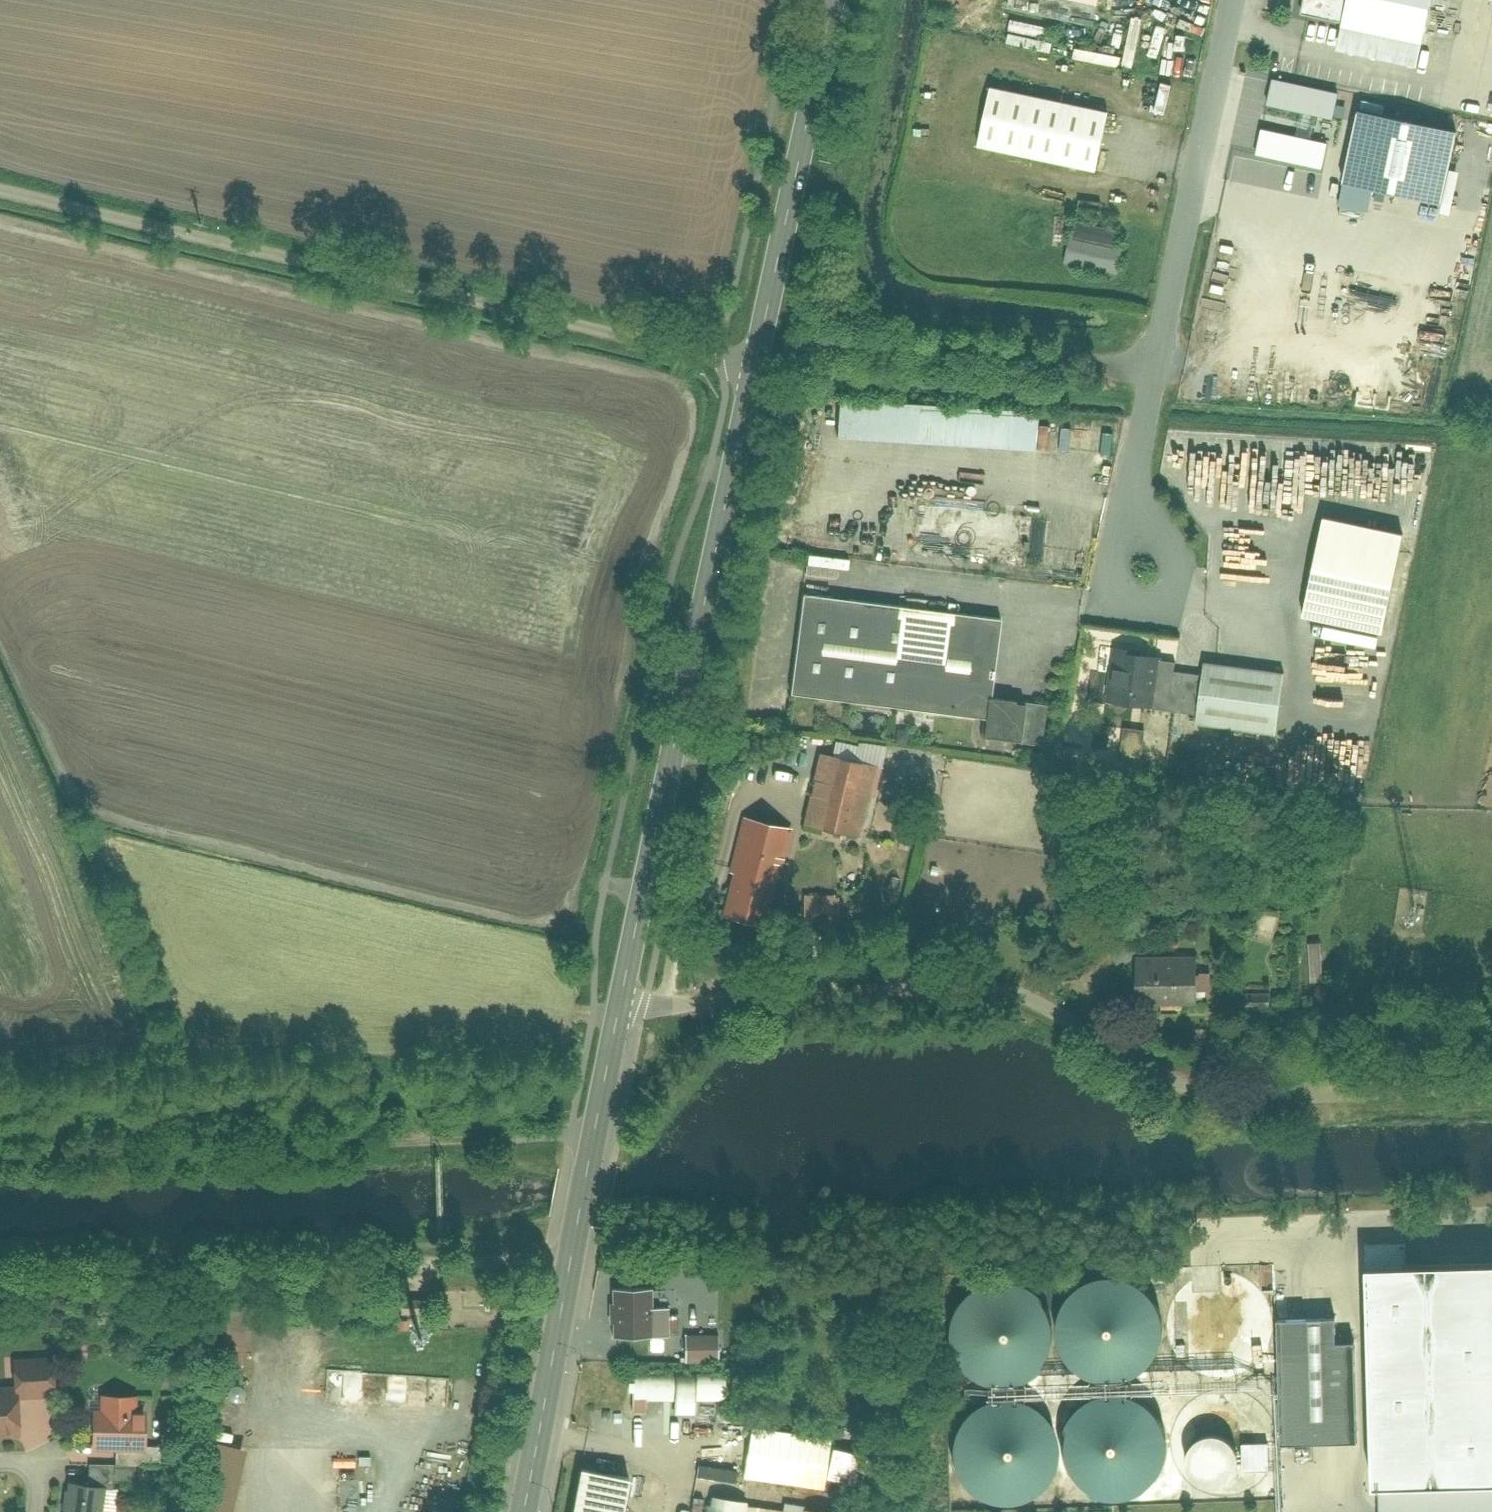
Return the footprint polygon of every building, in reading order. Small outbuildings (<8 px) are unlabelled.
[(1299,13),(1340,22),(1334,48),(1414,65),(1429,0),(1301,0),(1299,13)] [(1108,106),(989,79),(973,148),(1092,175),(1108,106)] [(1336,94),(1271,79),(1266,104),(1330,118),(1336,94)] [(1454,133),(1357,112),(1336,204),(1366,211),(1370,192),(1438,206),(1454,133)] [(1325,144),(1261,131),(1256,154),(1320,168),(1325,144)] [(1069,221),(1060,264),(1114,276),(1124,233),(1069,221)] [(838,397),(836,441),(1039,451),(1041,407),(838,397)] [(913,553),(1026,568),(1033,516),(920,501),(913,553)] [(1400,537),(1321,520),(1300,617),(1379,634),(1400,537)] [(998,617),(802,593),(789,694),(985,718),(988,698),(998,617)] [(1158,656),(1111,649),(1104,704),(1151,709),(1157,661),(1158,656)] [(1172,662),(1157,661),(1151,709),(1196,714),(1195,724),(1275,733),(1282,673),(1201,663),(1200,674),(1171,671),(1172,662)] [(983,738),(1041,744),(1046,705),(988,698),(985,718),(983,738)] [(1145,730),(1121,727),(1117,758),(1140,761),(1145,730)] [(1081,749),(1062,746),(1060,757),(1079,759),(1081,749)] [(870,767),(819,754),(800,827),(851,840),(870,767)] [(785,830),(734,819),(714,909),(765,920),(785,830)] [(833,895),(801,895),(801,925),(833,925),(833,895)] [(1320,944),(1308,944),(1309,982),(1321,982),(1320,944)] [(1209,972),(1197,972),(1197,958),(1136,959),(1137,1003),(1196,1001),(1196,989),(1209,989),(1209,972)] [(1381,1495),(1381,1511),(1491,1511),(1491,1268),(1406,1270),(1405,1246),(1363,1247),(1364,1274),(1368,1495),(1381,1495)] [(1149,1373),(1162,1350),(1164,1336),(1159,1313),(1149,1298),(1129,1286),(1111,1283),(1102,1284),(1088,1289),(1073,1300),(1061,1320),(1059,1338),(1062,1355),(1076,1374),(1095,1386),(1113,1389),(1134,1383),(1149,1373)] [(655,1285),(610,1287),(612,1336),(657,1334),(655,1285)] [(1046,1368),(1053,1351),(1053,1337),(1047,1316),(1036,1302),(1018,1291),(1000,1288),(992,1289),(979,1293),(964,1303),(952,1321),(948,1339),(950,1357),(963,1378),(984,1391),(1002,1394),(1026,1387),(1040,1376),(1046,1368)] [(1356,1346),(1336,1346),(1336,1321),(1281,1322),(1284,1451),(1339,1450),(1339,1449),(1358,1449),(1356,1346)] [(720,1335),(686,1336),(687,1367),(721,1367),(720,1335)] [(624,1400),(624,1417),(645,1416),(645,1405),(676,1404),(676,1418),(696,1418),(696,1405),(725,1405),(725,1378),(700,1379),(629,1379),(629,1400),(624,1400)] [(84,1401),(85,1439),(138,1438),(138,1400),(128,1400),(128,1383),(95,1384),(95,1401),(84,1401)] [(19,1431),(17,1389),(0,1390),(0,1432),(19,1431)] [(1153,1491),(1167,1468),(1169,1454),(1164,1432),(1153,1417),(1133,1404),(1115,1401),(1106,1402),(1092,1407),(1077,1418),(1066,1439),(1063,1457),(1067,1473),(1080,1492),(1099,1504),(1117,1506),(1138,1502),(1153,1491)] [(1057,1469),(1058,1455),(1052,1434),(1040,1420),(1023,1409),(1005,1407),(997,1407),(984,1411),(969,1421),(956,1439),(952,1457),(955,1474),(967,1496),(989,1509),(1007,1511),(1031,1505),(1045,1494),(1051,1486),(1057,1469)] [(832,1441),(753,1429),(744,1482),(823,1495),(832,1441)] [(99,1479),(107,1478),(106,1454),(80,1455),(80,1472),(58,1469),(52,1511),(94,1511),(99,1479)] [(582,1472),(574,1511),(625,1511),(631,1482),(582,1472)] [(707,1501),(706,1511),(776,1511),(707,1501)]
